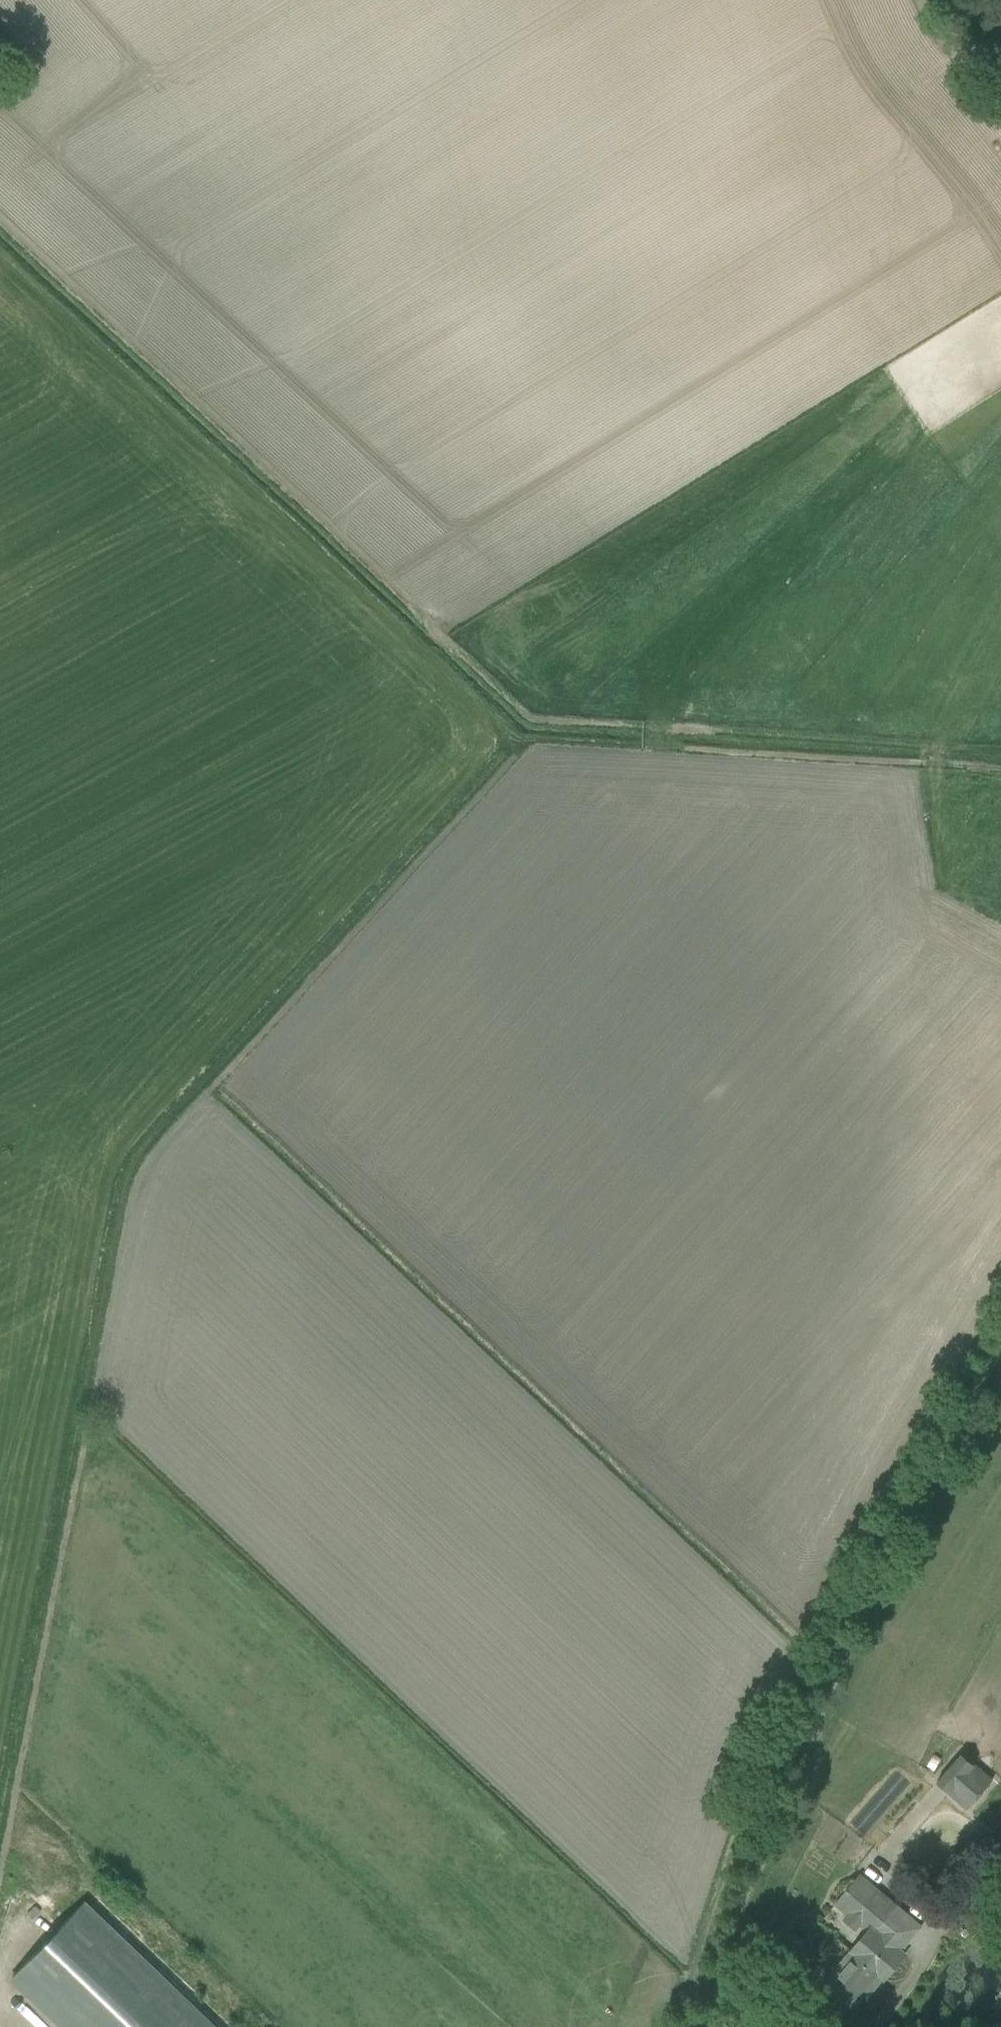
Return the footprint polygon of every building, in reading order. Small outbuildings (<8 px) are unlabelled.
[(963,1752),(938,1781),(948,1791),(955,1783),(972,1800),(992,1779),(963,1752)] [(868,1939),(837,1975),(832,1971),(836,1966),(835,1965),(821,1982),(852,2008),(865,1993),(868,1996),(875,1988),(868,1982),(876,1973),(883,1978),(886,1975),(885,1974),(900,1956),(901,1957),(904,1953),(901,1951),(921,1926),(860,1874),(835,1905),(866,1932),(863,1935),(868,1939)] [(84,1902),(9,1980),(58,2026),(214,2026),(84,1902)]
